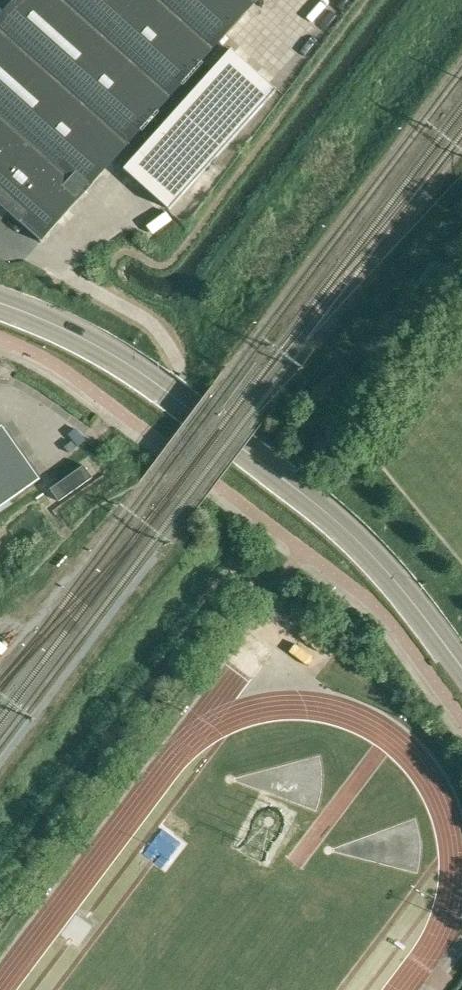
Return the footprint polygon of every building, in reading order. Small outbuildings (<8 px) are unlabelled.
[(40,236),(41,237),(253,0),(11,0),(0,13),(0,200),(40,236)] [(252,68),(229,48),(163,124),(186,144),(252,68)] [(275,88),(252,68),(186,144),(208,164),(275,88)] [(186,144),(163,124),(123,169),(169,209),(208,164),(186,144)] [(39,478),(1,424),(0,425),(0,506),(39,478)] [(57,478),(65,490),(99,466),(90,454),(57,478)]
